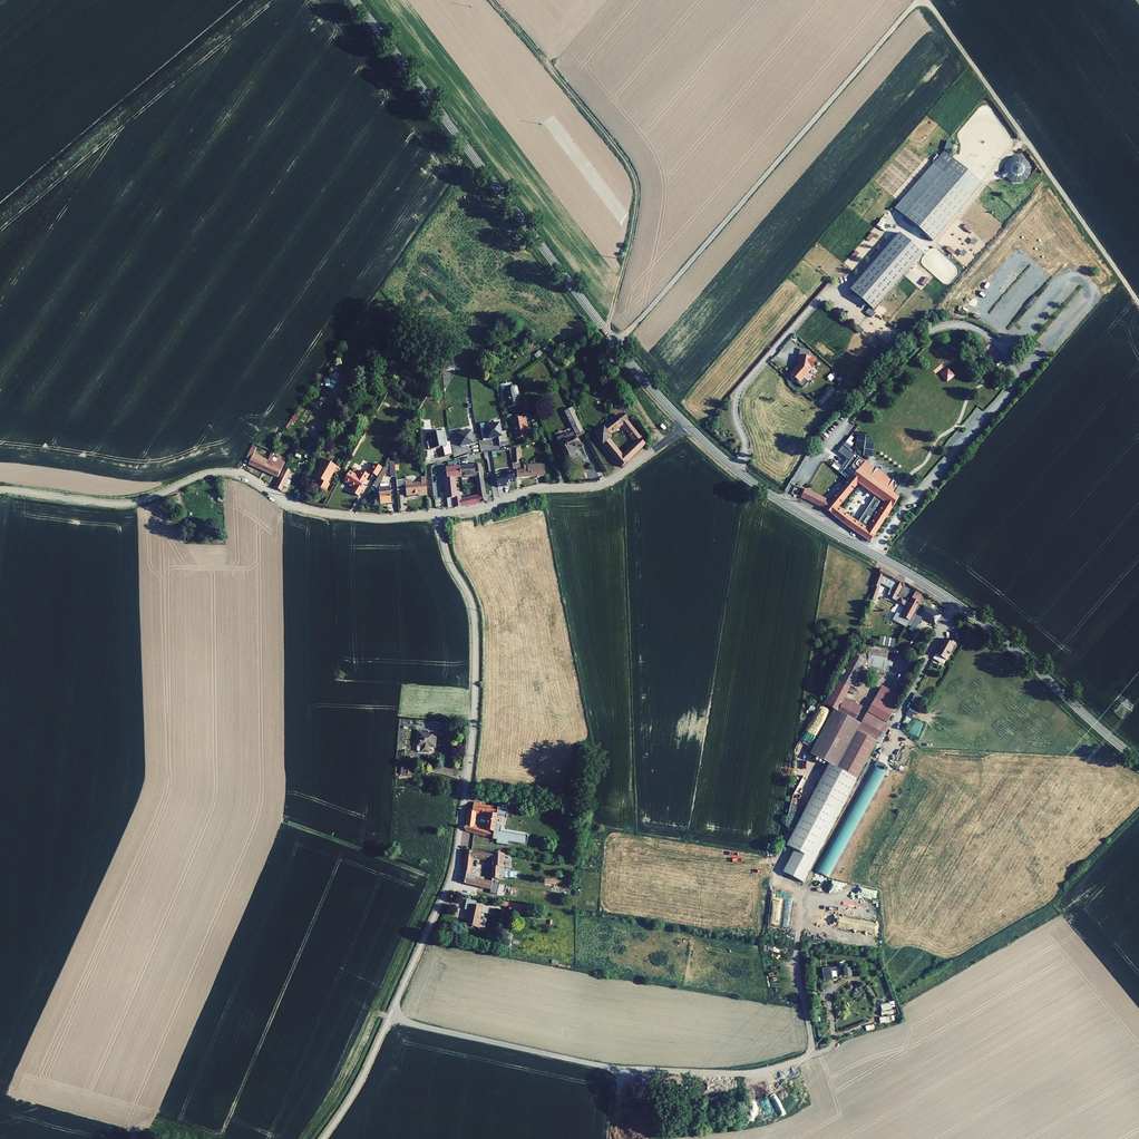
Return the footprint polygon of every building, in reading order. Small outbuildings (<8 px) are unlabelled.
[(1030,175),(1036,181),(1042,176),(1036,170),(1030,175)] [(932,243),(970,198),(942,174),(904,218),(932,243)] [(922,254),(900,235),(850,291),(873,311),(922,254)] [(540,350),(534,355),(537,359),(543,354),(540,350)] [(797,367),(794,371),(803,380),(808,375),(807,375),(809,372),(810,368),(813,368),(815,359),(799,357),(798,363),(799,363),(798,367),(797,368),(797,367)] [(948,368),(940,376),(947,384),(955,376),(948,368)] [(325,387),(329,389),(335,379),(337,380),(340,375),(332,371),(325,387)] [(504,391),(507,409),(518,408),(517,398),(519,398),(517,388),(504,391)] [(556,439),(566,460),(573,457),(571,452),(571,448),(580,445),(576,438),(585,434),(572,408),(564,412),(574,433),(564,438),(563,436),(556,439)] [(619,408),(612,413),(615,416),(613,418),(615,420),(595,436),(622,468),(645,445),(627,421),(628,420),(619,408)] [(513,427),(515,441),(527,438),(524,425),(527,424),(525,418),(510,421),(511,427),(513,427)] [(440,460),(442,465),(468,454),(457,423),(437,432),(440,441),(434,443),(435,447),(440,460)] [(855,446),(861,447),(863,436),(857,434),(855,446)] [(430,450),(435,463),(440,460),(435,447),(430,450)] [(508,449),(511,465),(519,464),(519,447),(508,449)] [(248,464),(263,471),(268,461),(254,455),(255,453),(253,453),(255,450),(251,448),(246,459),(250,461),(248,464)] [(843,471),(846,474),(858,457),(855,455),(843,471)] [(263,471),(277,478),(285,463),(270,456),(268,461),(263,471)] [(870,543),(898,498),(894,495),(892,494),(895,484),(858,457),(846,474),(851,478),(857,483),(875,496),(857,523),(848,517),(843,523),(870,543)] [(336,474),(339,469),(323,460),(319,467),(321,468),(319,472),(317,471),(314,478),(322,482),(318,489),(326,493),(332,481),(330,480),(334,473),(336,474)] [(287,462),(274,489),(281,491),(283,487),(290,470),(295,473),(298,474),(300,469),(287,462)] [(378,476),(383,467),(376,463),(370,472),(377,476),(377,475),(378,476)] [(480,464),(445,469),(446,479),(444,479),(447,509),(454,508),(454,509),(459,508),(480,502),(480,464)] [(516,479),(544,478),(543,466),(524,467),(524,471),(516,471),(516,479)] [(379,491),(380,506),(392,505),(390,488),(379,489),(379,485),(388,470),(384,468),(373,487),(379,491)] [(290,470),(283,487),(288,489),(295,473),(290,470)] [(361,478),(361,477),(356,473),(355,474),(350,471),(344,481),(350,484),(349,485),(354,489),(352,492),(359,496),(363,489),(361,488),(365,481),(361,478)] [(418,498),(427,497),(426,483),(426,478),(420,479),(421,484),(411,485),(411,482),(404,483),(403,481),(396,482),(397,492),(406,491),(407,497),(418,496),(418,498)] [(857,483),(851,478),(831,501),(810,491),(805,499),(823,509),(843,523),(848,517),(835,508),(857,483)] [(904,581),(880,568),(880,569),(873,586),(875,587),(870,598),(874,600),(881,584),(890,589),(886,595),(890,597),(889,599),(905,609),(900,618),(894,614),(890,622),(904,629),(919,602),(910,598),(908,603),(895,596),(904,581)] [(914,592),(910,598),(919,602),(922,597),(914,592)] [(922,605),(909,629),(913,631),(914,628),(915,628),(921,617),(934,624),(939,614),(922,605)] [(947,640),(944,638),(935,654),(941,657),(941,658),(945,660),(946,660),(950,655),(949,654),(953,647),(954,645),(955,643),(950,640),(948,640),(947,640)] [(869,644),(860,643),(855,654),(849,652),(836,679),(850,686),(852,687),(867,659),(869,644)] [(895,649),(869,644),(867,659),(864,673),(883,677),(884,668),(888,669),(890,660),(886,660),(888,652),(894,653),(895,649)] [(893,693),(881,686),(874,698),(892,708),(909,678),(903,674),(893,693)] [(833,708),(855,720),(862,706),(844,697),(850,686),(836,679),(823,703),(833,708)] [(856,731),(861,723),(855,720),(833,708),(810,754),(835,768),(856,731)] [(885,722),(867,712),(861,723),(856,731),(874,741),(885,722)] [(437,731),(418,730),(417,746),(424,746),(423,752),(430,753),(430,747),(436,747),(437,731)] [(880,763),(876,761),(846,816),(815,872),(827,878),(885,773),(877,768),(880,763)] [(412,765),(402,764),(400,774),(411,775),(412,765)] [(840,794),(820,789),(817,800),(838,805),(840,794)] [(480,805),(481,803),(474,802),(472,811),(468,810),(466,831),(493,839),(497,808),(480,805)] [(513,809),(497,808),(493,839),(509,842),(513,809)] [(503,866),(504,855),(507,855),(507,854),(466,851),(461,882),(491,890),(494,878),(498,879),(499,866),(503,866)] [(508,911),(508,913),(514,914),(515,912),(527,914),(528,907),(501,903),(500,910),(508,911)] [(482,906),(470,904),(464,925),(479,929),(481,922),(479,921),(482,906)] [(831,968),(822,968),(822,980),(831,980),(831,968)] [(851,978),(851,968),(843,968),(843,978),(851,978)]
